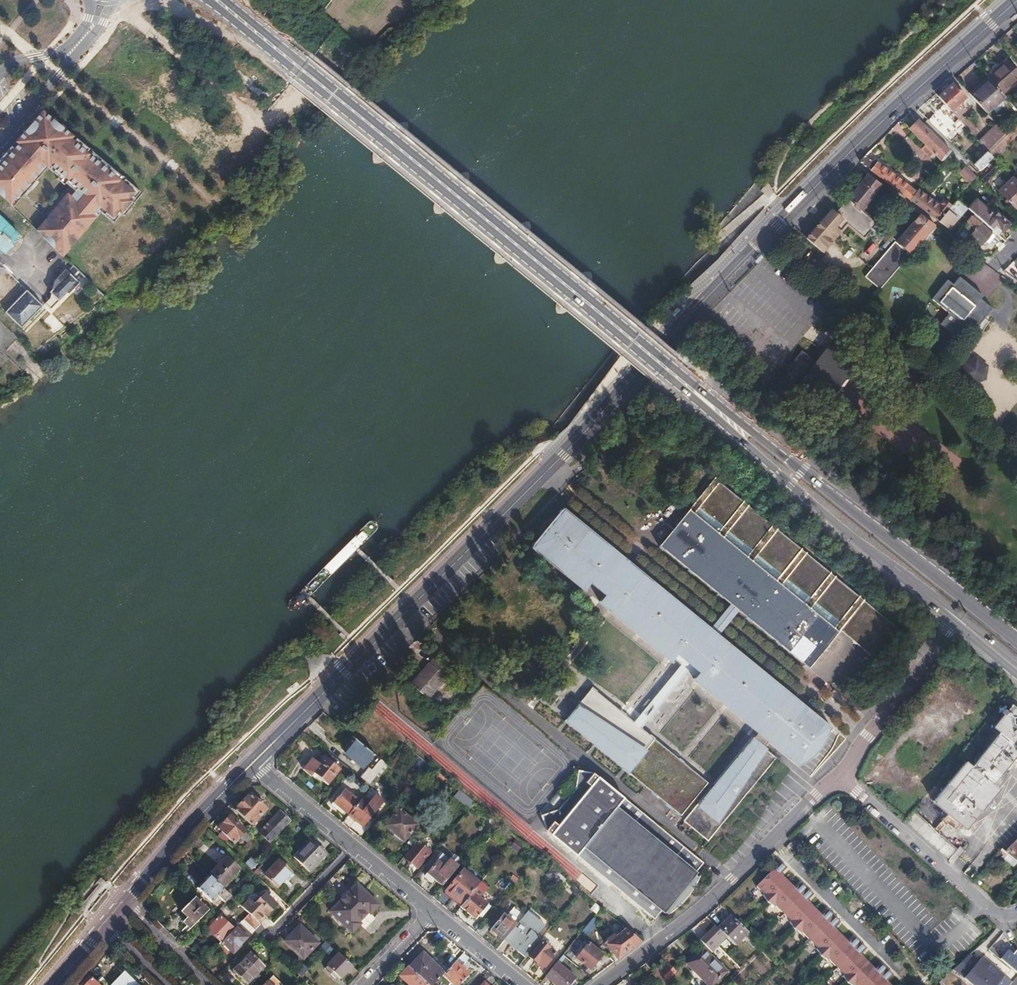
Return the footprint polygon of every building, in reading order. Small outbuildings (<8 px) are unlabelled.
[(987,77),(990,80),(1002,93),(1016,80),(1016,72),(1007,61),(987,77)] [(241,64),(236,70),(243,77),(241,79),(250,87),(257,79),(241,64)] [(257,79),(250,87),(259,96),(266,88),(257,79)] [(990,80),(971,95),(986,112),(1004,97),(1002,93),(990,80)] [(953,84),(938,97),(946,107),(950,111),(965,98),(953,84)] [(166,119),(174,125),(185,110),(177,104),(166,119)] [(946,107),(930,122),(935,128),(945,137),(961,123),(950,111),(946,107)] [(134,197),(42,118),(14,150),(0,167),(0,200),(6,205),(42,164),(82,199),(76,206),(66,198),(34,235),(62,259),(100,214),(111,223),(134,197)] [(950,151),(918,120),(909,129),(924,144),(933,153),(941,161),(950,151)] [(1006,136),(999,143),(1004,148),(1016,134),(1016,125),(1006,136)] [(998,127),(980,144),(987,152),(989,154),(999,143),(1006,136),(998,127)] [(989,154),(992,158),(993,158),(1004,148),(999,143),(989,154)] [(933,153),(924,144),(920,148),(928,157),(933,153)] [(192,151),(184,161),(196,171),(204,161),(192,151)] [(987,152),(974,165),(980,170),(992,158),(989,154),(987,152)] [(875,165),(864,156),(860,159),(860,162),(886,182),(909,199),(916,192),(878,162),(875,165)] [(976,177),(970,170),(966,167),(959,174),(969,185),(976,177)] [(831,209),(806,238),(822,252),(847,225),(864,239),(877,224),(861,210),(881,185),(867,174),(836,213),(831,209)] [(1012,178),(997,192),(1015,210),(1016,208),(1016,183),(1012,178)] [(916,192),(909,199),(938,221),(947,211),(951,206),(942,200),(937,206),(917,190),(916,192)] [(947,211),(938,221),(947,228),(964,206),(957,199),(951,206),(947,211)] [(975,200),(967,209),(998,236),(1008,224),(992,210),(989,212),(975,200)] [(935,226),(920,214),(896,242),(911,254),(935,226)] [(5,254),(21,238),(0,217),(0,249),(5,254)] [(971,217),(966,222),(975,230),(970,235),(981,245),(985,242),(987,243),(993,236),(971,217)] [(865,277),(880,290),(909,256),(894,243),(865,277)] [(51,298),(45,304),(51,309),(70,290),(72,292),(80,284),(65,270),(55,281),(51,298)] [(947,280),(932,300),(948,314),(940,324),(955,337),(966,325),(974,332),(992,309),(981,299),(983,296),(960,277),(953,285),(947,280)] [(26,290),(4,312),(21,328),(42,307),(26,290)] [(802,351),(775,387),(790,399),(799,388),(822,406),(837,386),(853,364),(830,347),(818,363),(802,351)] [(981,363),(969,367),(988,382),(989,369),(981,363)] [(988,382),(969,367),(968,379),(977,386),(988,382)] [(672,546),(660,562),(728,612),(730,608),(731,609),(739,615),(740,615),(737,619),(804,670),(818,654),(817,653),(821,649),(825,652),(840,634),(845,627),(856,636),(868,620),(893,641),(900,631),(712,484),(672,538),(677,541),(673,546),(672,546)] [(561,542),(569,532),(560,525),(556,529),(546,542),(557,550),(562,543),(561,542)] [(536,555),(534,561),(579,596),(585,588),(601,600),(595,608),(669,666),(675,658),(682,664),(690,670),(697,675),(691,683),(757,735),(768,743),(798,767),(807,762),(817,753),(823,746),(827,737),(830,727),(818,718),(801,705),(798,710),(785,701),(789,696),(724,648),(722,651),(714,646),(707,641),(699,635),(702,631),(569,532),(561,542),(562,543),(557,550),(546,542),(536,555)] [(677,541),(672,538),(656,559),(660,562),(672,546),(673,546),(677,541)] [(739,615),(731,609),(707,641),(714,646),(739,615)] [(845,627),(840,634),(875,661),(893,641),(868,620),(856,636),(845,627)] [(818,654),(804,670),(808,673),(825,652),(821,649),(817,653),(818,654)] [(435,658),(412,684),(427,698),(450,671),(435,658)] [(682,664),(676,672),(684,678),(690,670),(682,664)] [(684,678),(676,672),(636,724),(643,730),(684,678)] [(680,818),(709,783),(643,730),(636,724),(592,688),(564,723),(680,818)] [(1014,688),(1003,701),(1011,707),(995,727),(1001,732),(972,767),(966,762),(933,801),(965,828),(998,789),(992,784),(1002,771),(1007,775),(1016,763),(1016,690),(1014,688)] [(757,735),(752,741),(763,749),(768,743),(757,735)] [(374,753),(356,739),(346,752),(362,766),(374,753)] [(752,741),(751,740),(683,823),(708,843),(776,759),(763,749),(752,741)] [(347,774),(351,770),(327,751),(317,762),(312,758),(303,769),(310,775),(313,773),(327,785),(341,769),(347,774)] [(369,768),(361,778),(372,787),(389,766),(381,759),(372,770),(369,768)] [(448,779),(437,770),(434,774),(444,783),(448,779)] [(597,776),(595,777),(589,785),(593,788),(561,826),(557,824),(550,833),(656,919),(664,910),(701,864),(702,863),(695,857),(597,776)] [(340,785),(328,801),(331,803),(343,787),(340,785)] [(589,785),(557,824),(561,826),(593,788),(589,785)] [(334,803),(349,815),(360,802),(345,790),(334,803)] [(360,802),(349,815),(364,828),(384,803),(376,795),(372,799),(366,794),(361,800),(360,802)] [(249,796),(235,811),(250,826),(265,811),(249,796)] [(399,810),(385,827),(403,842),(418,825),(399,810)] [(258,833),(269,844),(290,822),(279,812),(258,833)] [(229,817),(218,829),(233,843),(244,831),(229,817)] [(510,848),(517,852),(523,844),(515,839),(510,848)] [(1002,850),(999,852),(1005,857),(1003,859),(1013,867),(1016,863),(1016,839),(1004,852),(1002,850)] [(310,841),(293,858),(308,872),(325,855),(310,841)] [(417,842),(404,857),(417,868),(430,853),(417,842)] [(434,879),(442,886),(462,860),(458,856),(453,862),(443,854),(425,877),(431,883),(434,879)] [(251,871),(258,864),(250,857),(244,864),(251,871)] [(225,859),(209,876),(222,888),(237,871),(225,859)] [(780,873),(781,873),(787,867),(781,861),(757,886),(765,894),(764,895),(764,896),(765,899),(767,902),(788,881),(783,876),(781,878),(778,876),(780,873)] [(278,862),(265,875),(278,887),(291,874),(278,862)] [(262,865),(258,870),(262,874),(266,870),(262,865)] [(446,892),(461,905),(480,883),(464,870),(446,892)] [(567,879),(560,874),(556,879),(562,884),(567,879)] [(591,891),(595,884),(580,874),(576,881),(591,891)] [(222,888),(209,876),(197,889),(208,900),(211,897),(215,900),(218,896),(224,903),(230,896),(222,888)] [(502,888),(507,893),(516,882),(511,878),(502,888)] [(788,881),(767,902),(770,904),(774,906),(776,905),(784,912),(808,888),(802,882),(796,888),(795,889),(793,891),(791,888),(793,886),(788,881)] [(461,905),(461,906),(476,919),(488,904),(481,898),(489,888),(481,882),(480,883),(461,905)] [(356,885),(330,913),(352,934),(360,925),(359,923),(368,913),(370,915),(378,906),(356,885)] [(808,888),(784,912),(792,920),(790,922),(792,926),(793,929),(815,908),(810,903),(808,905),(805,902),(808,900),(814,894),(808,888)] [(265,893),(247,913),(249,914),(260,925),(278,905),(265,893)] [(224,903),(222,905),(230,913),(238,904),(230,896),(224,903)] [(195,897),(180,913),(187,918),(182,923),(190,930),(208,910),(195,897)] [(815,908),(793,929),(797,931),(801,933),(803,932),(811,940),(836,916),(830,910),(823,916),(821,918),(819,916),(821,914),(815,908)] [(516,925),(505,938),(518,949),(523,944),(531,951),(549,929),(527,911),(516,925)] [(260,925),(249,914),(243,921),(254,930),(254,931),(260,925)] [(492,930),(504,940),(505,938),(516,925),(504,915),(492,930)] [(731,916),(718,929),(727,938),(736,946),(748,933),(731,916)] [(836,916),(811,940),(819,948),(818,949),(820,954),(821,957),(842,936),(837,930),(835,933),(833,930),(835,928),(842,922),(836,916)] [(207,930),(221,943),(233,931),(219,918),(207,930)] [(243,921),(240,924),(250,934),(254,930),(243,921)] [(233,931),(221,943),(233,954),(248,938),(248,937),(250,934),(240,924),(233,931)] [(299,926),(285,942),(303,959),(318,944),(299,926)] [(628,930),(623,926),(617,930),(620,935),(615,937),(627,952),(641,941),(638,939),(628,930)] [(715,926),(700,941),(712,954),(727,938),(715,926)] [(607,957),(613,962),(627,952),(615,937),(614,935),(612,934),(604,940),(613,952),(607,957)] [(842,936),(821,957),(824,958),(829,961),(830,959),(838,967),(862,943),(856,937),(850,943),(848,946),(846,944),(848,941),(842,936)] [(581,938),(568,950),(574,956),(586,944),(581,938)] [(318,950),(323,954),(331,946),(326,942),(318,950)] [(529,958),(536,964),(538,961),(544,966),(555,954),(541,943),(529,958)] [(589,943),(577,958),(590,969),(602,954),(589,943)] [(862,943),(838,967),(846,975),(845,976),(846,981),(848,984),(869,963),(864,957),(862,959),(859,957),(862,955),(868,949),(862,943)] [(518,951),(526,957),(531,951),(523,944),(518,949),(518,951)] [(989,950),(1000,960),(1004,956),(992,947),(989,950)] [(687,963),(708,984),(713,984),(726,972),(703,948),(687,963)] [(1016,974),(1016,956),(1009,950),(1004,956),(1000,960),(1016,974)] [(250,954),(234,971),(247,984),(264,968),(250,954)] [(341,979),(353,967),(339,954),(325,970),(331,975),(334,972),(341,979)] [(410,968),(428,984),(434,984),(443,975),(444,974),(438,969),(423,954),(410,968)] [(982,957),(977,963),(968,956),(953,970),(971,984),(997,984),(1004,977),(982,957)] [(455,963),(449,969),(444,974),(443,975),(453,984),(459,984),(468,975),(455,963)] [(545,976),(556,984),(564,984),(567,981),(570,983),(575,977),(557,963),(545,976)] [(848,984),(850,984),(875,984),(890,970),(884,964),(877,970),(875,973),(873,971),(875,968),(869,963),(848,984)] [(444,964),(438,969),(444,974),(449,969),(444,964)] [(303,965),(296,972),(301,977),(308,970),(303,965)] [(676,972),(671,967),(665,974),(669,979),(676,972)] [(410,968),(401,977),(410,984),(428,984),(410,968)] [(875,984),(887,984),(889,983),(895,976),(890,970),(875,984)] [(124,974),(113,984),(135,984),(124,974)]
